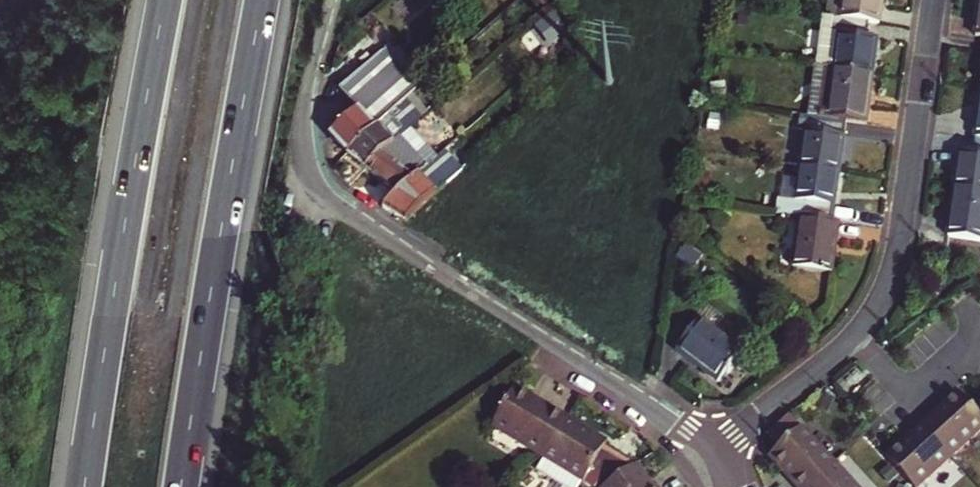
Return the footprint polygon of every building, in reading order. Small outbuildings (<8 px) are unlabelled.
[(878,25),(881,0),(844,0),(843,3),(829,2),(826,18),(834,19),(868,23),(878,25)] [(823,32),(832,33),(834,19),(826,18),(825,18),(823,32)] [(374,19),(353,37),(364,50),(385,32),(374,19)] [(820,67),(872,74),(877,39),(866,38),(868,23),(834,19),(832,33),(823,32),(818,67),(820,67)] [(356,113),(391,82),(393,80),(376,59),(339,90),(339,92),(356,113)] [(801,116),(813,117),(820,67),(818,67),(809,66),(801,116)] [(837,121),(865,125),(872,74),(820,67),(813,117),(837,121)] [(331,136),(348,156),(407,102),(391,82),(356,113),(338,129),(331,136)] [(422,118),(432,109),(417,92),(407,101),(422,119),(422,118)] [(348,156),(366,170),(413,127),(422,119),(407,101),(407,102),(348,156)] [(800,166),(839,170),(844,137),(835,136),(837,121),(813,117),(801,116),(799,130),(805,131),(800,166)] [(366,170),(398,193),(440,156),(413,127),(366,170)] [(979,188),(979,138),(978,138),(976,150),(964,149),(959,185),(979,188)] [(383,207),(405,221),(461,170),(445,150),(440,156),(398,193),(383,207)] [(802,218),(831,221),(839,170),(800,166),(795,200),(782,199),(779,215),(802,218)] [(979,242),(979,188),(959,185),(951,238),(979,242)] [(795,267),(832,273),(840,223),(831,221),(802,218),(795,267)] [(678,349),(719,378),(741,345),(700,316),(678,349)] [(531,455),(556,417),(505,384),(480,423),(531,455)] [(979,438),(979,419),(973,411),(970,409),(957,395),(943,408),(923,427),(955,461),(979,438)] [(804,429),(793,416),(770,437),(782,450),(804,429)] [(594,445),(569,428),(570,426),(556,417),(531,455),(572,481),(580,486),(593,486),(623,467),(611,462),(600,480),(580,467),(593,446),(594,445)] [(955,461),(923,427),(903,445),(889,458),(906,476),(916,486),(928,486),(955,461)] [(798,486),(811,486),(837,463),(805,429),(804,429),(782,450),(773,459),(798,486)] [(626,465),(593,446),(580,467),(600,480),(611,462),(623,467),(626,465)] [(837,463),(811,486),(859,486),(837,463)] [(593,486),(650,486),(646,481),(642,485),(628,464),(626,465),(623,467),(593,486)]
